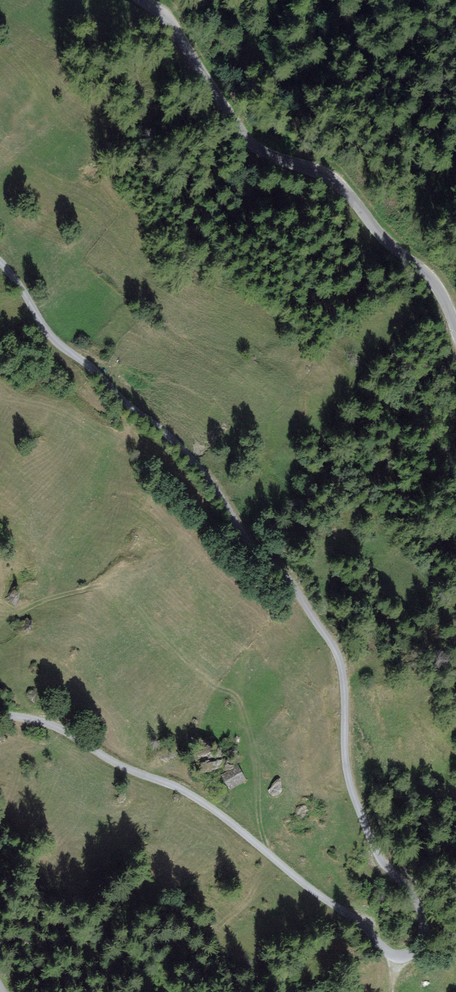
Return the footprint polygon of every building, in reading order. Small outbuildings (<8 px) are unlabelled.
[(241,774),(238,768),(223,777),(229,788),(245,780),(241,774)]
